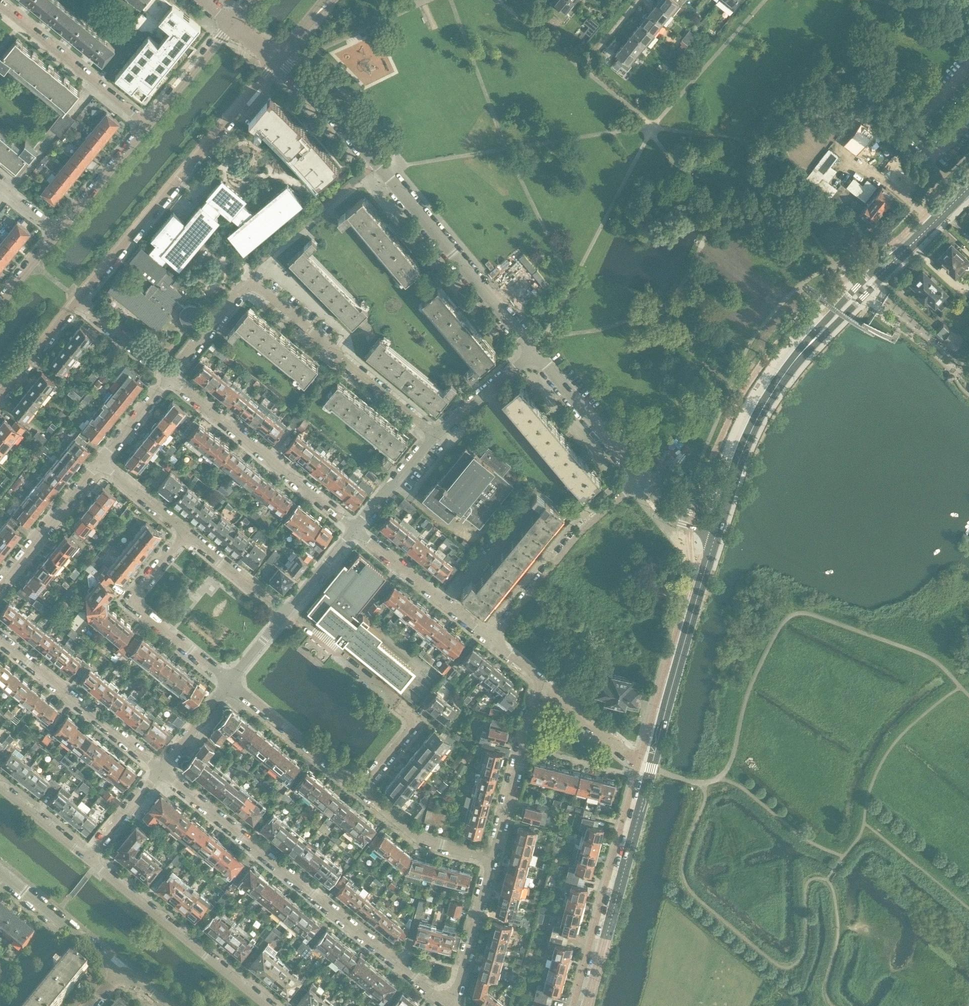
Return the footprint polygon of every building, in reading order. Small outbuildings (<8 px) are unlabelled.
[(39,11),(48,0),(26,0),(39,11)] [(57,0),(48,0),(39,11),(60,28),(73,13),(57,0)] [(115,76),(142,97),(149,89),(162,73),(183,48),(183,47),(186,51),(190,47),(186,44),(186,43),(201,26),(169,0),(148,0),(143,7),(170,29),(158,43),(149,35),(115,76)] [(565,12),(566,12),(565,11),(573,1),(572,0),(553,0),(552,0),(551,0),(552,1),(549,6),(554,10),(554,11),(561,16),(565,12)] [(657,2),(670,13),(678,3),(678,2),(675,0),(659,0),(657,2),(656,1),(656,2),(657,2)] [(603,7),(606,10),(611,5),(607,2),(603,7)] [(648,12),(649,13),(661,23),(670,13),(657,2),(649,12),(648,11),(648,12)] [(93,30),(73,13),(60,28),(81,45),(93,30)] [(640,22),(640,23),(653,33),(661,23),(649,13),(641,22),(640,21),(640,22)] [(589,15),(584,21),(589,25),(585,30),(590,34),(599,23),(589,15)] [(658,37),(640,23),(632,32),(631,32),(632,33),(645,43),(650,47),(658,37)] [(115,47),(93,30),(81,45),(102,63),(115,47)] [(623,42),(624,43),(637,53),(645,43),(632,33),(624,42),(623,42)] [(5,69),(11,62),(67,107),(80,91),(16,39),(3,54),(1,52),(0,53),(0,65),(5,69)] [(619,56),(616,60),(627,70),(631,65),(629,63),(637,53),(624,43),(616,52),(615,52),(619,56)] [(294,120),(285,110),(270,96),(268,99),(249,122),(254,126),(257,123),(259,126),(254,131),(257,134),(263,129),(287,154),(294,162),(307,176),(316,187),(338,168),(328,156),(318,144),(307,133),(294,120)] [(70,115),(65,111),(58,119),(63,124),(70,115)] [(120,122),(107,111),(99,121),(112,132),(120,122)] [(70,115),(63,124),(68,128),(75,119),(70,115)] [(63,124),(58,119),(51,128),(56,132),(63,124)] [(112,132),(99,121),(91,130),(104,141),(112,132)] [(860,122),(843,144),(857,154),(874,132),(860,122)] [(63,124),(56,132),(61,136),(68,128),(63,124)] [(104,141),(91,130),(84,139),(97,150),(104,141)] [(8,168),(9,167),(15,171),(16,169),(24,159),(27,155),(30,157),(36,149),(34,147),(25,140),(22,144),(21,146),(19,148),(4,136),(0,132),(0,161),(8,168)] [(97,150),(84,139),(77,148),(90,159),(97,150)] [(90,159),(77,148),(70,157),(83,168),(90,159)] [(821,177),(838,155),(830,149),(814,169),(806,178),(830,198),(837,190),(821,177)] [(83,168),(70,157),(63,165),(76,176),(83,168)] [(76,176),(63,165),(55,174),(69,185),(76,176)] [(69,185),(55,174),(48,183),(61,194),(69,185)] [(865,201),(877,186),(873,183),(872,185),(867,181),(865,183),(857,176),(848,187),(865,201)] [(173,211),(151,238),(156,242),(149,250),(163,261),(168,256),(178,264),(217,218),(215,215),(222,207),(241,223),(230,233),(243,248),(300,200),(287,185),(254,212),(242,202),(244,199),(221,180),(208,196),(206,198),(203,196),(201,199),(203,202),(201,204),(186,222),(173,211)] [(61,194),(48,183),(41,191),(54,202),(61,194)] [(882,187),(871,200),(883,209),(884,208),(886,208),(889,204),(889,202),(894,196),(882,187)] [(365,196),(363,198),(363,197),(337,218),(342,224),(352,216),(405,280),(421,267),(420,266),(423,264),(365,196)] [(883,209),(871,200),(861,213),(872,222),(878,215),(878,216),(880,215),(883,212),(883,210),(882,210),(883,209)] [(17,221),(10,229),(23,240),(31,231),(17,221)] [(23,240),(10,229),(3,239),(16,250),(23,240)] [(308,252),(309,250),(317,243),(312,238),(289,260),(287,262),(350,326),(352,324),(352,325),(368,310),(362,304),(360,305),(308,252)] [(3,239),(0,242),(0,251),(9,258),(16,250),(3,239)] [(967,259),(951,244),(941,255),(948,262),(946,265),(955,273),(961,266),(963,267),(968,267),(968,266),(968,261),(967,259)] [(167,269),(142,249),(141,248),(130,262),(155,282),(145,294),(121,274),(109,288),(158,328),(170,314),(166,311),(172,303),(180,310),(180,316),(182,321),(186,324),(192,325),(197,323),(201,319),(201,313),(199,308),(195,304),(189,304),(184,306),(176,299),(181,293),(174,288),(175,287),(170,283),(175,276),(167,270),(167,269)] [(0,251),(0,265),(2,267),(9,258),(0,251)] [(134,271),(129,267),(123,272),(129,277),(134,271)] [(946,292),(934,281),(922,270),(911,282),(919,290),(916,293),(924,300),(927,297),(934,304),(935,303),(941,309),(947,302),(941,297),(946,292)] [(206,294),(199,285),(194,289),(201,297),(206,294)] [(422,299),(422,300),(476,363),(466,371),(471,377),(496,356),(437,286),(422,299)] [(250,307),(248,309),(228,333),(233,338),(241,328),(299,376),(298,378),(304,383),(318,366),(319,364),(250,307)] [(953,348),(961,339),(943,321),(935,329),(943,339),(953,348)] [(80,325),(72,335),(87,347),(95,337),(80,325)] [(72,335),(65,344),(79,356),(87,347),(72,335)] [(380,337),(371,347),(366,353),(367,354),(365,356),(434,413),(436,410),(436,411),(456,386),(451,382),(443,391),(385,344),(386,342),(380,337)] [(65,344),(57,353),(72,365),(79,356),(65,344)] [(228,354),(218,345),(214,351),(224,359),(228,354)] [(110,350),(102,359),(108,363),(115,354),(110,350)] [(64,374),(72,365),(57,353),(50,362),(64,374)] [(228,354),(224,359),(229,364),(234,358),(228,354)] [(194,375),(203,382),(213,369),(204,362),(194,375)] [(131,367),(120,382),(135,394),(143,384),(137,379),(141,375),(131,367)] [(215,367),(213,369),(203,382),(211,389),(221,376),(223,374),(215,367)] [(100,373),(96,369),(90,375),(95,379),(100,373)] [(42,372),(34,381),(48,392),(56,383),(42,372)] [(104,373),(102,375),(98,379),(104,384),(109,377),(104,373)] [(243,378),(248,382),(252,376),(248,373),(243,378)] [(221,397),(231,384),(233,382),(225,374),(222,377),(221,376),(211,389),(221,397)] [(104,384),(98,379),(94,384),(101,389),(104,384)] [(257,388),(261,384),(256,379),(253,384),(255,386),(257,388)] [(340,380),(338,383),(337,382),(324,399),(330,404),(332,402),(390,450),(382,459),(387,464),(407,440),(407,439),(409,437),(340,380)] [(34,381),(27,391),(40,402),(48,392),(34,381)] [(135,394),(120,382),(112,391),(127,403),(135,394)] [(76,383),(72,388),(81,396),(85,390),(76,383)] [(231,384),(221,397),(230,404),(240,392),(231,384)] [(519,384),(502,398),(520,420),(537,405),(530,397),(531,396),(528,393),(528,392),(527,393),(519,384)] [(81,396),(72,388),(68,393),(77,400),(81,396)] [(27,391),(19,400),(33,411),(40,402),(27,391)] [(127,403),(112,391),(105,400),(119,412),(127,403)] [(240,392),(230,404),(238,411),(248,398),(240,392)] [(248,398),(238,411),(247,418),(257,406),(248,398)] [(25,420),(33,411),(19,400),(12,409),(25,420)] [(119,412),(105,400),(97,409),(112,421),(119,412)] [(170,407),(165,412),(177,422),(179,424),(182,420),(180,418),(186,411),(173,401),(169,406),(170,407)] [(537,405),(520,420),(538,441),(545,435),(555,427),(548,419),(549,418),(546,414),(545,415),(537,405)] [(257,406),(247,418),(256,425),(266,413),(257,406)] [(112,421),(97,409),(89,419),(104,431),(112,421)] [(161,417),(158,422),(169,431),(177,422),(165,412),(164,411),(160,417),(161,417)] [(265,432),(275,420),(277,418),(268,411),(266,413),(256,425),(265,432)] [(288,423),(293,427),(302,417),(296,413),(288,423)] [(274,440),(284,428),(287,425),(277,417),(277,418),(275,420),(265,432),(274,440)] [(304,418),(297,427),(302,431),(309,422),(304,418)] [(14,442),(25,428),(16,420),(12,425),(4,419),(1,423),(0,423),(0,431),(14,442)] [(104,431),(89,419),(78,433),(88,440),(91,436),(97,440),(104,431)] [(190,434),(199,423),(194,419),(185,429),(190,434)] [(153,427),(150,431),(162,440),(169,431),(158,422),(157,421),(152,426),(153,427)] [(215,436),(199,423),(190,434),(188,436),(204,449),(215,436)] [(555,427),(545,435),(538,441),(556,463),(563,457),(573,449),(566,440),(567,439),(563,435),(563,436),(555,427)] [(38,430),(34,435),(43,442),(47,438),(38,430)] [(154,450),(162,440),(150,431),(149,430),(145,435),(146,436),(143,440),(154,450)] [(6,451),(14,442),(0,431),(0,446),(6,451)] [(321,440),(322,439),(325,435),(319,431),(316,436),(321,440)] [(88,440),(78,433),(67,447),(81,459),(89,449),(84,445),(88,440)] [(285,449),(294,456),(294,457),(295,455),(294,455),(307,441),(298,433),(285,449)] [(230,448),(215,436),(204,449),(220,462),(220,461),(230,448)] [(138,445),(135,449),(147,459),(154,450),(143,440),(141,439),(137,444),(138,445)] [(307,441),(294,455),(295,455),(297,458),(297,460),(302,463),(315,448),(307,441)] [(81,459),(67,447),(59,456),(74,468),(81,459)] [(438,478),(431,486),(424,495),(448,515),(455,507),(478,526),(511,485),(500,476),(510,464),(489,447),(481,456),(474,451),(473,452),(466,447),(439,479),(438,478)] [(246,461),(230,448),(220,461),(236,474),(246,461)] [(315,448),(302,463),(307,467),(309,467),(312,469),(324,455),(315,448)] [(147,459),(135,449),(134,449),(130,454),(131,455),(126,461),(137,470),(147,459)] [(573,449),(563,457),(556,463),(574,484),(591,470),(584,461),(585,461),(582,457),(581,458),(573,449)] [(324,455),(312,469),(314,472),(315,474),(319,477),(332,461),(324,455)] [(74,468),(59,456),(52,465),(66,477),(74,468)] [(168,461),(164,466),(169,470),(173,465),(168,461)] [(246,461),(236,474),(232,478),(241,485),(244,480),(251,486),(261,474),(246,461)] [(332,461),(319,477),(324,481),(326,481),(328,483),(340,468),(332,461)] [(66,477),(52,465),(44,475),(59,487),(66,477)] [(190,476),(193,473),(193,472),(188,467),(185,471),(190,476)] [(340,468),(328,483),(331,486),(332,487),(336,491),(349,476),(340,468)] [(377,476),(369,469),(365,474),(373,481),(377,476)] [(151,481),(156,485),(165,474),(160,470),(151,481)] [(591,470),(574,484),(577,487),(576,488),(582,494),(583,496),(593,488),(601,481),(591,470)] [(182,481),(170,471),(158,487),(172,498),(183,484),(181,482),(182,481)] [(276,486),(261,474),(251,486),(259,492),(256,496),(263,502),(266,499),(276,486)] [(59,487),(44,475),(36,484),(51,496),(59,487)] [(349,476),(336,491),(341,495),(343,495),(345,497),(358,482),(349,476)] [(222,482),(218,488),(222,491),(226,486),(222,482)] [(358,482),(345,497),(345,498),(353,505),(366,490),(358,482)] [(51,496),(36,484),(29,493),(44,505),(51,496)] [(186,487),(183,484),(172,498),(188,512),(200,498),(197,495),(198,494),(188,485),(186,487)] [(541,505),(498,557),(476,584),(471,580),(461,593),(483,611),(549,531),(552,533),(566,516),(550,502),(545,498),(537,492),(540,489),(536,485),(533,488),(530,495),(529,496),(533,499),(541,505)] [(100,492),(97,496),(108,506),(110,508),(113,504),(111,502),(116,497),(103,486),(99,491),(100,492)] [(226,486),(222,491),(225,494),(230,489),(226,486)] [(276,486),(266,499),(286,515),(296,503),(292,499),(276,486)] [(44,505),(29,493),(21,503),(36,514),(44,505)] [(92,501),(89,505),(101,515),(108,506),(97,496),(95,495),(91,500),(92,501)] [(215,508),(204,499),(203,500),(200,498),(188,512),(205,526),(217,512),(214,509),(215,508)] [(413,505),(404,498),(400,503),(408,510),(413,505)] [(36,514),(21,503),(10,516),(19,524),(23,519),(28,524),(36,514)] [(302,508),(297,504),(284,520),(293,527),(305,512),(302,510),(302,508)] [(85,511),(81,515),(93,524),(101,515),(89,505),(88,505),(84,510),(85,511)] [(254,505),(248,513),(252,516),(258,509),(254,505)] [(127,506),(120,515),(125,519),(128,516),(132,510),(127,506)] [(258,509),(252,516),(256,519),(262,512),(258,509)] [(232,522),(221,513),(220,514),(217,512),(205,526),(222,540),(234,525),(231,523),(232,522)] [(308,514),(305,512),(293,527),(302,534),(315,518),(310,514),(308,514)] [(76,527),(73,532),(83,540),(87,535),(85,534),(93,524),(81,515),(80,514),(76,519),(77,520),(73,525),(76,527)] [(380,526),(389,533),(399,521),(391,514),(380,526)] [(10,516),(0,528),(0,532),(13,542),(21,532),(16,528),(19,524),(10,516)] [(125,519),(122,522),(127,526),(132,520),(128,516),(125,519)] [(319,521),(315,518),(302,534),(310,540),(322,525),(319,523),(319,521)] [(399,521),(389,533),(398,541),(408,528),(399,521)] [(146,522),(134,537),(148,549),(155,541),(157,541),(159,537),(159,536),(161,534),(146,522)] [(332,532),(323,524),(322,525),(310,540),(319,548),(332,532)] [(234,525),(222,540),(239,553),(251,539),(248,537),(249,535),(238,527),(237,528),(234,525)] [(408,528),(398,541),(407,548),(417,536),(408,528)] [(0,532),(0,547),(5,552),(13,542),(0,532)] [(62,539),(58,543),(70,553),(72,555),(80,545),(82,548),(87,543),(83,540),(73,532),(69,536),(65,533),(60,538),(62,539)] [(440,548),(452,555),(459,543),(448,535),(440,548)] [(417,536),(407,548),(416,555),(426,543),(417,536)] [(148,549),(134,537),(121,552),(136,564),(142,556),(144,556),(147,553),(146,551),(148,549)] [(251,539),(239,553),(254,565),(266,550),(255,540),(253,542),(251,539)] [(464,539),(461,542),(471,550),(473,547),(464,539)] [(54,548),(51,552),(62,562),(70,553),(58,543),(57,542),(53,547),(54,548)] [(426,543),(416,555),(425,562),(435,550),(426,543)] [(276,557),(280,553),(275,549),(271,553),(276,557)] [(312,556),(304,549),(299,554),(308,561),(312,556)] [(435,550),(425,562),(434,570),(444,557),(435,550)] [(46,558),(43,562),(55,571),(62,562),(51,552),(49,552),(45,557),(46,558)] [(131,571),(134,568),(134,567),(136,564),(121,552),(108,568),(103,564),(99,569),(110,578),(110,579),(114,581),(118,576),(123,580),(130,572),(131,571)] [(361,617),(355,613),(359,608),(359,609),(359,608),(387,575),(359,552),(347,566),(345,564),(344,566),(335,577),(308,610),(321,620),(337,634),(336,635),(343,641),(344,640),(401,686),(411,674),(409,673),(413,668),(377,639),(381,634),(367,623),(369,620),(363,615),(361,617)] [(271,553),(267,558),(272,562),(276,557),(271,553)] [(297,574),(308,561),(299,554),(299,553),(298,554),(296,553),(291,560),(293,561),(288,566),(297,574)] [(273,561),(282,568),(285,564),(277,557),(273,561)] [(444,557),(434,570),(443,577),(453,565),(444,557)] [(39,567),(35,571),(47,580),(55,571),(43,562),(42,561),(38,566),(39,567)] [(106,583),(110,579),(110,578),(99,569),(99,570),(90,563),(86,567),(91,571),(88,574),(89,585),(92,587),(84,597),(85,606),(109,604),(109,601),(107,600),(110,596),(112,595),(114,592),(114,591),(115,590),(106,583)] [(270,578),(283,589),(285,586),(288,586),(290,583),(290,581),(293,578),(279,567),(270,578)] [(27,580),(22,585),(35,595),(47,580),(35,571),(34,570),(30,575),(31,576),(28,580),(27,580)] [(387,603),(392,607),(405,591),(400,587),(398,588),(395,585),(382,601),(386,604),(387,603)] [(31,595),(21,586),(17,591),(27,600),(31,595)] [(72,587),(66,593),(71,597),(76,590),(72,587)] [(405,591),(392,607),(400,614),(412,599),(410,597),(409,595),(405,591)] [(542,601),(541,601),(551,609),(557,601),(548,594),(544,598),(542,601)] [(662,610),(663,610),(666,603),(656,597),(652,604),(662,610)] [(415,602),(412,599),(400,614),(409,621),(422,605),(417,601),(415,602)] [(8,621),(18,609),(9,601),(0,613),(0,616),(3,619),(4,618),(8,621)] [(368,609),(369,610),(374,614),(380,607),(374,602),(368,609)] [(105,631),(117,616),(116,615),(116,613),(113,611),(111,611),(107,608),(109,606),(109,604),(85,606),(86,615),(81,622),(77,619),(71,625),(79,631),(90,618),(105,631)] [(422,605),(409,621),(417,628),(429,613),(427,611),(427,609),(422,605)] [(8,621),(7,622),(12,626),(13,625),(16,628),(26,615),(18,609),(8,621)] [(424,638),(426,635),(439,619),(434,615),(432,616),(429,613),(417,628),(420,630),(418,633),(424,638)] [(26,615),(16,628),(15,629),(21,634),(22,632),(26,636),(36,623),(26,615)] [(119,618),(117,616),(105,631),(120,643),(114,651),(119,655),(122,652),(129,643),(124,639),(133,629),(130,626),(130,625),(127,622),(125,623),(124,621),(124,620),(121,617),(119,618)] [(439,619),(426,635),(434,642),(446,627),(444,625),(444,623),(439,619)] [(26,636),(25,637),(30,641),(31,640),(34,643),(35,643),(45,631),(36,623),(26,636)] [(449,629),(446,627),(434,642),(443,649),(456,633),(451,629),(449,629)] [(45,631),(35,643),(34,643),(34,644),(39,648),(40,647),(43,650),(44,650),(54,638),(45,631)] [(74,631),(71,635),(75,639),(79,635),(74,631)] [(456,633),(443,649),(448,653),(447,654),(451,657),(464,641),(461,639),(461,637),(456,633)] [(134,637),(129,643),(122,652),(128,656),(131,652),(147,664),(159,650),(150,643),(150,641),(147,639),(145,639),(143,637),(139,641),(134,637)] [(44,650),(43,650),(42,651),(48,655),(48,654),(52,657),(63,645),(54,638),(44,650)] [(63,645),(52,657),(51,658),(56,663),(57,662),(61,665),(71,652),(63,645)] [(473,668),(483,655),(473,647),(461,662),(471,670),(473,668)] [(161,651),(159,650),(147,664),(162,677),(174,662),(166,655),(166,654),(162,651),(161,651)] [(61,665),(60,666),(65,670),(66,669),(71,672),(74,669),(79,672),(87,662),(82,658),(81,660),(71,652),(61,665)] [(481,678),(493,663),(483,655),(473,668),(471,670),(481,678)] [(119,657),(116,662),(120,665),(124,661),(119,657)] [(445,672),(451,664),(445,660),(439,668),(445,672)] [(87,662),(79,672),(83,676),(79,681),(84,685),(85,684),(89,687),(99,675),(90,668),(92,666),(87,662)] [(176,664),(174,662),(162,677),(177,689),(189,675),(181,668),(181,666),(178,664),(176,664)] [(4,664),(0,670),(0,681),(3,684),(13,671),(9,668),(10,667),(5,663),(4,664)] [(493,684),(503,672),(493,663),(481,678),(491,686),(493,684)] [(451,664),(445,672),(450,676),(456,668),(451,664)] [(14,671),(13,671),(3,684),(12,691),(22,679),(18,675),(19,675),(14,671)] [(510,684),(513,680),(503,672),(493,684),(491,686),(501,694),(503,692),(510,684)] [(613,673),(611,678),(600,675),(596,691),(607,694),(606,699),(624,704),(626,699),(637,702),(641,686),(635,685),(636,680),(613,673)] [(99,675),(89,687),(88,688),(93,693),(94,691),(98,695),(108,682),(99,675)] [(191,676),(189,675),(177,689),(185,695),(177,705),(185,711),(206,686),(193,676),(191,676)] [(23,678),(22,679),(12,691),(21,698),(31,686),(27,683),(28,682),(23,678)] [(106,702),(117,689),(119,687),(110,680),(108,682),(98,695),(97,696),(102,700),(103,699),(106,702)] [(514,696),(518,691),(510,684),(503,692),(501,694),(497,698),(506,706),(508,703),(511,706),(517,699),(514,696)] [(32,685),(31,686),(21,698),(30,706),(40,693),(36,690),(37,689),(32,685)] [(116,709),(126,697),(128,694),(124,692),(122,694),(117,689),(106,702),(106,703),(111,707),(112,706),(115,709),(116,709)] [(430,710),(435,714),(447,700),(437,692),(436,692),(432,689),(423,699),(427,703),(426,705),(430,709),(430,710)] [(166,703),(170,698),(163,692),(159,697),(166,703)] [(41,693),(40,693),(30,706),(39,713),(49,701),(45,697),(45,696),(41,693)] [(126,697),(116,709),(115,709),(115,710),(120,714),(121,713),(124,716),(135,704),(126,697)] [(62,714),(57,710),(58,708),(54,704),(50,700),(49,701),(39,713),(36,717),(50,728),(53,725),(62,714)] [(459,710),(447,700),(435,714),(440,718),(441,717),(445,721),(452,713),(455,715),(459,710)] [(133,724),(144,711),(145,709),(137,702),(135,705),(135,704),(124,716),(123,718),(128,722),(129,721),(133,724)] [(227,732),(241,715),(228,705),(225,705),(221,710),(222,713),(225,716),(211,734),(214,736),(212,739),(218,744),(225,750),(228,747),(220,740),(227,732)] [(133,724),(132,725),(137,729),(138,728),(142,731),(153,719),(144,711),(133,724)] [(241,715),(227,732),(236,739),(248,723),(245,721),(245,719),(241,715)] [(55,732),(63,739),(75,724),(76,723),(67,716),(55,732)] [(150,739),(162,724),(154,718),(153,719),(142,731),(141,732),(150,739)] [(251,725),(248,723),(236,739),(244,746),(258,729),(253,725),(251,725)] [(78,726),(75,724),(63,739),(72,745),(84,731),(83,730),(83,728),(80,726),(78,726)] [(173,734),(169,731),(162,724),(150,739),(157,745),(162,740),(166,743),(173,734)] [(479,740),(483,741),(491,743),(492,738),(504,741),(505,738),(506,739),(508,732),(506,731),(507,729),(490,724),(488,732),(482,730),(479,740)] [(262,732),(258,729),(244,746),(253,753),(265,737),(262,735),(262,732)] [(449,734),(445,738),(434,729),(427,737),(443,750),(447,745),(450,747),(453,744),(456,740),(449,734)] [(84,731),(72,745),(80,753),(92,738),(90,735),(89,733),(86,731),(84,731)] [(39,742),(44,746),(51,737),(46,733),(39,742)] [(268,739),(265,737),(253,753),(261,760),(275,743),(270,739),(268,739)] [(424,744),(421,747),(436,759),(443,750),(427,737),(423,742),(424,744)] [(95,740),(92,738),(80,753),(89,760),(101,745),(100,744),(100,742),(97,740),(95,740)] [(2,753),(10,743),(5,739),(2,742),(0,740),(0,751),(2,753)] [(180,764),(193,774),(206,757),(214,748),(205,741),(190,759),(187,756),(183,756),(180,760),(180,764)] [(499,764),(503,753),(493,750),(494,744),(491,743),(483,741),(481,747),(483,748),(480,759),(484,760),(499,764)] [(10,743),(2,753),(7,756),(2,762),(6,766),(5,767),(10,770),(11,770),(21,757),(12,750),(15,747),(10,743)] [(275,743),(261,760),(270,767),(282,751),(279,749),(279,746),(275,743)] [(101,745),(89,760),(97,766),(109,752),(107,749),(106,747),(103,745),(101,745)] [(417,750),(413,755),(429,768),(436,759),(421,747),(419,750),(417,750)] [(285,753),(282,751),(270,767),(278,774),(292,757),(287,753),(285,753)] [(112,754),(109,752),(97,766),(106,773),(118,759),(117,758),(117,756),(114,753),(112,754)] [(410,761),(407,764),(422,776),(429,768),(413,755),(410,759),(410,761)] [(21,757),(11,770),(15,773),(15,774),(19,778),(20,777),(30,765),(21,757)] [(206,757),(193,774),(197,777),(199,777),(202,780),(215,764),(206,757)] [(296,760),(292,757),(278,774),(287,781),(299,765),(296,763),(296,760)] [(118,759),(106,773),(114,780),(126,765),(124,763),(123,761),(120,759),(118,759)] [(499,764),(484,760),(481,772),(496,776),(499,764)] [(531,777),(543,781),(547,765),(546,765),(546,763),(536,761),(536,762),(535,762),(531,777)] [(127,782),(133,774),(136,771),(127,764),(126,765),(114,780),(123,787),(127,782)] [(215,764),(202,780),(205,782),(205,784),(210,788),(223,771),(215,764)] [(403,767),(399,771),(415,784),(422,776),(407,764),(405,767),(403,767)] [(547,764),(547,765),(543,781),(554,784),(559,768),(557,768),(557,766),(547,764)] [(30,765),(20,777),(25,781),(24,782),(28,786),(29,785),(39,772),(30,765)] [(559,767),(559,768),(554,784),(565,787),(570,771),(568,771),(568,769),(559,767)] [(86,780),(88,777),(80,770),(78,773),(86,780)] [(223,771),(210,788),(214,791),(216,791),(219,794),(232,778),(223,771)] [(307,771),(294,787),(303,794),(317,777),(312,774),(310,774),(307,771)] [(396,778),(393,781),(408,793),(415,784),(399,771),(396,776),(396,778)] [(570,771),(565,787),(577,790),(581,774),(580,774),(580,772),(570,771)] [(39,772),(29,785),(34,789),(33,790),(38,793),(38,792),(40,793),(44,787),(49,791),(57,781),(52,777),(49,780),(39,772)] [(496,776),(481,772),(478,784),(493,788),(496,776)] [(136,777),(133,774),(127,782),(130,784),(136,777)] [(581,774),(577,790),(589,793),(593,777),(591,777),(591,775),(581,774)] [(259,780),(255,777),(250,783),(254,786),(259,780)] [(321,781),(317,777),(303,794),(312,801),(324,786),(321,783),(321,781)] [(593,777),(589,793),(599,796),(599,797),(600,797),(604,780),(602,780),(603,778),(593,777)] [(232,778),(219,794),(222,796),(222,798),(227,802),(240,785),(232,778)] [(444,780),(437,788),(441,791),(448,783),(444,780)] [(604,780),(600,797),(611,800),(615,783),(614,783),(614,781),(604,780)] [(57,781),(49,791),(54,795),(49,801),(53,804),(52,805),(57,809),(58,808),(68,796),(59,789),(62,785),(57,781)] [(410,794),(408,793),(393,781),(391,784),(389,784),(385,789),(401,802),(406,796),(407,797),(410,794)] [(493,788),(478,784),(475,796),(490,800),(493,788)] [(240,785),(227,802),(231,805),(233,805),(236,808),(249,792),(240,785)] [(327,788),(324,786),(312,801),(320,808),(334,791),(329,788),(327,788)] [(116,796),(107,789),(103,794),(111,801),(117,806),(122,801),(116,796)] [(338,795),(334,791),(320,808),(329,815),(341,800),(338,797),(338,795)] [(160,815),(172,825),(184,811),(177,805),(175,806),(168,800),(169,799),(161,792),(154,801),(155,802),(141,819),(150,826),(152,823),(153,824),(160,815)] [(249,792),(236,808),(239,810),(239,812),(244,816),(258,799),(249,792)] [(426,793),(419,802),(420,803),(425,806),(428,795),(426,793)] [(110,803),(101,795),(96,800),(106,808),(110,803)] [(68,796),(58,808),(62,812),(62,813),(66,816),(67,816),(77,803),(68,796)] [(490,800),(475,796),(472,807),(487,811),(490,800)] [(560,806),(561,802),(562,800),(554,798),(552,804),(560,806)] [(258,799),(244,816),(248,819),(250,819),(253,822),(266,806),(258,799)] [(344,802),(341,800),(329,815),(337,822),(351,805),(346,802),(344,802)] [(430,822),(434,810),(430,809),(431,806),(432,806),(433,802),(429,801),(428,808),(424,820),(430,822)] [(77,803),(67,816),(72,819),(71,820),(75,824),(76,823),(86,811),(77,803)] [(297,803),(294,807),(299,812),(302,808),(300,806),(297,803)] [(417,816),(425,807),(425,806),(420,803),(412,812),(417,816)] [(545,823),(549,806),(547,805),(541,804),(538,803),(537,808),(526,805),(525,807),(524,807),(521,814),(523,815),(523,817),(528,818),(536,821),(545,823)] [(355,809),(351,805),(337,822),(346,829),(358,814),(355,811),(355,809)] [(487,811),(472,807),(468,819),(484,823),(487,811)] [(591,817),(592,812),(592,811),(584,809),(583,815),(591,817)] [(440,811),(434,810),(430,822),(436,823),(440,811)] [(86,811),(76,823),(81,827),(80,828),(85,832),(85,831),(86,832),(96,819),(86,811)] [(184,811),(172,825),(170,828),(179,835),(192,819),(188,817),(188,814),(184,811)] [(446,813),(440,811),(436,823),(442,825),(446,813)] [(261,828),(263,830),(264,830),(264,832),(269,836),(282,819),(274,812),(261,828)] [(361,816),(358,814),(346,829),(354,836),(368,819),(363,816),(361,816)] [(603,827),(593,824),(594,818),(591,817),(583,815),(582,815),(580,826),(586,828),(584,834),(600,839),(603,827)] [(192,819),(179,835),(187,842),(201,825),(196,821),(194,821),(192,819)] [(282,819),(269,836),(273,840),(275,840),(278,842),(291,826),(282,819)] [(372,823),(368,819),(354,836),(363,843),(375,828),(372,825),(372,823)] [(484,823),(468,819),(464,831),(480,835),(484,823)] [(133,830),(123,841),(134,851),(138,846),(136,845),(146,833),(136,825),(136,826),(134,825),(132,828),(133,830)] [(161,836),(166,830),(161,825),(155,832),(161,836)] [(201,825),(187,842),(196,849),(209,833),(205,831),(205,828),(201,825)] [(291,826),(278,842),(281,844),(281,846),(286,850),(299,833),(291,826)] [(518,830),(516,837),(535,842),(538,831),(519,826),(518,827),(517,829),(518,830)] [(211,835),(209,833),(196,849),(204,856),(218,839),(213,835),(211,835)] [(299,833),(286,850),(290,854),(292,853),(295,856),(308,840),(299,833)] [(382,857),(385,853),(395,841),(385,833),(381,838),(376,834),(369,844),(373,847),(372,849),(382,857)] [(600,839),(584,834),(581,846),(597,851),(600,839)] [(535,842),(516,837),(516,838),(515,838),(514,842),(515,843),(514,847),(532,852),(535,842)] [(218,839),(204,856),(213,863),(226,847),(222,844),(222,842),(218,839)] [(308,840),(295,856),(298,858),(298,860),(303,864),(316,847),(308,840)] [(134,851),(123,841),(119,846),(121,847),(116,853),(123,859),(123,861),(127,864),(129,864),(138,854),(138,853),(134,851)] [(404,849),(395,841),(385,853),(394,861),(404,849)] [(138,854),(129,864),(132,867),(133,869),(136,872),(138,872),(139,872),(154,854),(144,846),(138,853),(138,854)] [(597,851),(581,846),(578,858),(594,862),(597,851)] [(226,847),(213,863),(221,870),(235,853),(230,849),(228,849),(226,847)] [(316,847),(303,864),(307,868),(309,867),(312,870),(325,854),(316,847)] [(532,852),(514,847),(512,852),(511,853),(510,858),(529,863),(532,852)] [(173,859),(178,853),(173,848),(168,855),(173,859)] [(413,856),(404,849),(394,861),(406,870),(413,856)] [(178,853),(173,859),(172,860),(177,864),(183,857),(178,853)] [(238,867),(243,861),(240,858),(239,856),(235,853),(221,870),(230,876),(238,867)] [(154,854),(139,872),(148,880),(163,862),(154,854)] [(325,854),(312,870),(315,872),(315,874),(320,878),(333,861),(325,854)] [(424,860),(413,856),(406,870),(420,874),(424,860)] [(529,863),(510,858),(508,863),(509,865),(508,869),(526,874),(529,863)] [(594,862),(578,858),(576,865),(570,864),(567,874),(578,877),(580,871),(591,874),(594,862)] [(436,863),(424,860),(420,874),(432,877),(436,863)] [(333,861),(320,878),(324,882),(326,881),(329,884),(342,868),(333,861)] [(448,866),(436,863),(432,877),(444,880),(448,866)] [(459,869),(448,866),(444,880),(455,883),(459,869)] [(231,884),(242,870),(238,867),(230,876),(227,881),(231,884)] [(246,890),(260,873),(255,870),(254,870),(250,867),(245,873),(238,883),(246,890)] [(168,875),(158,886),(162,889),(161,890),(167,895),(181,877),(171,869),(167,874),(168,875)] [(471,872),(459,869),(455,883),(467,887),(471,872)] [(526,874),(508,869),(507,874),(505,874),(504,879),(523,884),(526,874)] [(234,887),(238,883),(245,873),(242,870),(231,884),(227,888),(230,890),(233,886),(234,887)] [(260,873),(246,890),(255,897),(268,881),(264,879),(264,877),(260,873)] [(357,888),(359,885),(349,877),(349,878),(344,874),(336,884),(341,887),(337,892),(347,900),(357,888)] [(577,884),(578,877),(567,874),(564,885),(570,887),(568,894),(585,898),(588,886),(577,884)] [(181,877),(167,895),(167,897),(171,900),(172,900),(176,903),(191,885),(181,877)] [(523,884),(504,879),(503,885),(503,886),(502,890),(520,895),(523,884)] [(270,884),(268,881),(255,897),(264,904),(277,887),(273,883),(270,884)] [(388,884),(395,890),(398,887),(391,881),(388,884)] [(191,885),(176,903),(180,906),(179,908),(183,910),(185,910),(186,910),(200,893),(191,885)] [(212,895),(218,900),(225,891),(220,886),(212,895)] [(277,887),(264,904),(272,911),(285,895),(281,893),(281,891),(277,887)] [(357,888),(347,900),(356,908),(366,896),(357,888)] [(520,895),(502,890),(501,895),(500,895),(499,899),(499,900),(499,901),(518,906),(520,895)] [(225,891),(218,900),(223,903),(230,895),(225,891)] [(200,893),(186,910),(191,915),(193,914),(196,917),(209,900),(200,893)] [(585,898),(568,894),(565,905),(581,910),(585,898)] [(287,897),(285,895),(272,911),(281,918),(294,901),(289,897),(287,897)] [(366,896),(356,908),(365,915),(375,903),(366,896)] [(375,923),(385,910),(388,907),(384,904),(385,903),(379,898),(375,903),(365,915),(375,923)] [(419,899),(416,911),(422,912),(425,901),(419,899)] [(450,900),(449,907),(461,910),(462,903),(450,900)] [(294,901),(281,918),(289,925),(302,909),(299,907),(298,905),(294,901)] [(518,906),(499,901),(497,908),(496,909),(496,910),(496,912),(515,916),(518,906)] [(581,910),(565,905),(562,917),(578,922),(581,910)] [(461,910),(449,907),(447,912),(459,915),(461,910)] [(204,925),(214,933),(228,915),(219,908),(204,925)] [(302,909),(289,925),(298,932),(311,915),(307,911),(304,912),(302,909)] [(385,910),(375,923),(384,931),(394,918),(385,910)] [(5,911),(0,918),(0,932),(3,934),(15,919),(5,911)] [(228,915),(214,933),(214,936),(217,938),(219,938),(223,941),(236,925),(232,923),(234,920),(228,915)] [(311,915),(298,932),(306,939),(319,923),(316,921),(316,918),(311,915)] [(402,937),(409,928),(404,924),(405,923),(396,915),(394,918),(384,931),(393,938),(397,934),(402,937)] [(523,917),(521,923),(531,926),(532,920),(523,917)] [(578,922),(562,917),(560,924),(554,923),(551,933),(563,936),(564,931),(575,934),(578,922)] [(25,927),(15,919),(3,934),(13,942),(25,927)] [(414,940),(427,943),(432,924),(419,921),(414,940)] [(493,925),(491,932),(509,937),(512,926),(494,921),(492,922),(492,924),(493,925)] [(531,926),(521,923),(520,929),(529,931),(531,926)] [(436,925),(432,924),(427,943),(438,947),(442,930),(435,928),(436,925)] [(236,925),(223,941),(226,944),(227,946),(230,948),(232,948),(232,949),(247,931),(241,926),(239,928),(236,925)] [(260,933),(265,938),(272,929),(267,925),(260,933)] [(35,935),(25,927),(13,942),(23,950),(35,935)] [(451,946),(455,933),(454,933),(455,931),(443,927),(442,930),(438,947),(450,950),(451,946)] [(272,929),(265,938),(270,942),(277,933),(272,929)] [(314,945),(323,952),(336,935),(332,932),(330,932),(327,929),(314,945)] [(457,948),(462,932),(455,930),(455,931),(454,933),(455,933),(451,946),(457,948)] [(247,931),(232,949),(238,954),(240,952),(243,954),(256,938),(247,931)] [(509,937),(491,932),(490,933),(489,933),(488,937),(489,938),(488,942),(506,947),(509,937)] [(561,943),(563,936),(551,933),(548,944),(554,946),(552,953),(569,958),(572,946),(561,943)] [(336,935),(323,952),(331,959),(344,944),(341,941),(341,939),(336,935)] [(297,949),(301,953),(308,944),(304,940),(297,949)] [(527,942),(518,940),(515,950),(524,952),(527,942)] [(506,947),(488,942),(488,943),(486,944),(485,948),(486,949),(485,953),(503,958),(506,947)] [(308,944),(301,953),(306,956),(313,948),(308,944)] [(347,946),(344,944),(331,959),(340,966),(353,949),(349,946),(347,946)] [(259,971),(260,972),(273,956),(275,954),(265,947),(251,964),(255,968),(255,969),(258,971),(259,971)] [(353,949),(340,966),(348,973),(363,955),(360,954),(359,955),(358,955),(358,953),(353,949)] [(503,958),(485,953),(485,954),(483,955),(482,958),(483,959),(482,964),(500,969),(503,958)] [(569,958),(552,953),(549,965),(566,969),(569,958)] [(363,955),(348,973),(357,980),(370,963),(366,960),(364,960),(363,959),(365,957),(363,955)] [(273,956),(260,972),(264,975),(264,977),(267,979),(269,979),(270,980),(284,962),(279,958),(277,960),(273,956)] [(46,990),(32,1005),(59,1005),(75,987),(78,989),(82,984),(79,982),(88,971),(72,958),(62,969),(57,965),(57,964),(53,961),(49,966),(53,969),(54,968),(59,973),(46,990)] [(284,962),(270,980),(270,982),(273,984),(275,984),(279,987),(291,971),(288,968),(289,966),(284,962)] [(370,963),(357,980),(365,987),(378,971),(375,969),(375,967),(370,963)] [(500,969),(482,964),(482,965),(481,965),(480,969),(480,970),(479,974),(490,977),(497,979),(500,969)] [(566,969),(549,965),(546,976),(563,981),(566,969)] [(295,986),(301,979),(297,976),(298,974),(293,969),(291,971),(279,987),(279,988),(279,989),(282,991),(284,991),(288,995),(295,986)] [(381,974),(378,971),(365,987),(374,994),(387,977),(383,974),(381,974)] [(305,974),(301,979),(295,986),(300,990),(303,986),(310,978),(305,974)] [(490,977),(479,974),(479,975),(478,976),(477,980),(477,981),(475,991),(473,991),(473,993),(479,998),(481,1000),(489,991),(487,989),(490,977)] [(563,981),(546,976),(544,984),(538,982),(535,993),(547,996),(549,990),(559,993),(563,981)] [(387,977),(374,994),(382,1001),(395,985),(392,983),(392,981),(387,977)] [(320,994),(322,993),(316,988),(318,986),(314,982),(308,989),(304,994),(297,1002),(302,1005),(311,1005),(320,994)] [(308,989),(303,986),(300,990),(304,994),(308,989)] [(479,998),(476,1001),(479,1003),(476,1005),(477,1005),(491,1005),(497,998),(489,991),(481,1000),(479,998)] [(412,998),(408,994),(406,994),(403,992),(391,1005),(405,1005),(412,998)] [(554,1005),(545,1002),(547,996),(535,993),(533,1000),(540,1002),(538,1005),(554,1005)] [(311,1005),(326,1005),(331,1000),(325,996),(324,997),(320,994),(311,1005)] [(405,1005),(420,1005),(417,1004),(417,1001),(412,998),(405,1005)] [(491,1005),(505,1005),(506,1005),(497,998),(491,1005)]
